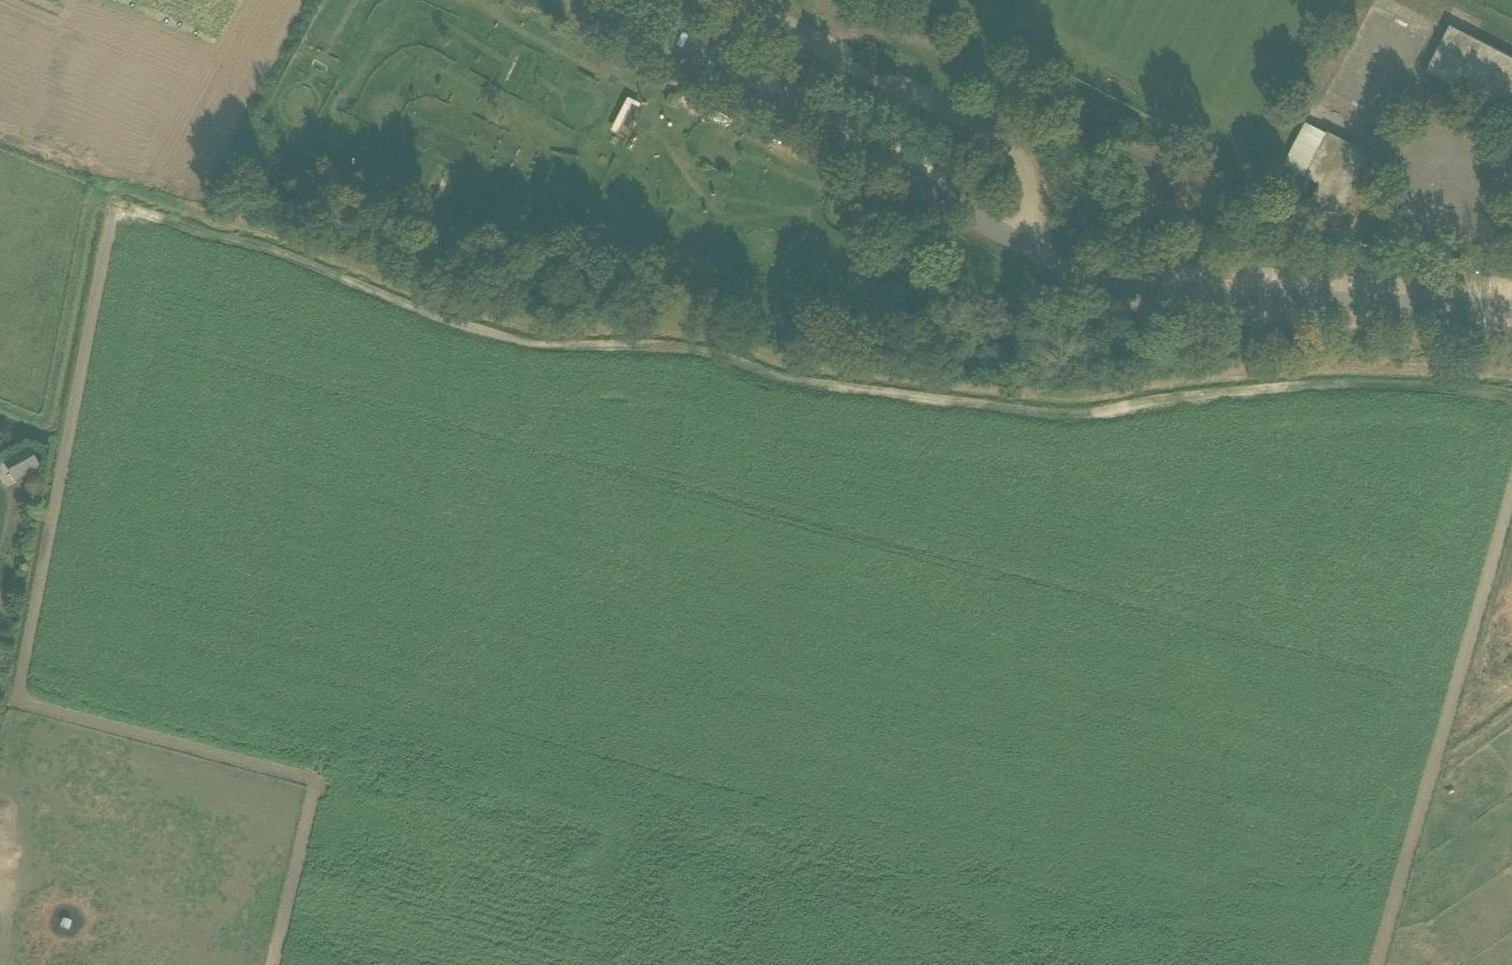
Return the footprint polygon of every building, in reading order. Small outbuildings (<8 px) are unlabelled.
[(1499,112),(1508,116),(1511,109),(1511,62),(1449,30),(1426,74),(1499,112)] [(629,98),(611,129),(624,137),(642,105),(629,98)] [(1320,185),(1308,207),(1338,222),(1371,157),(1327,134),(1305,178),(1320,185)] [(1387,171),(1391,165),(1391,163),(1381,158),(1377,166),(1387,171)] [(30,448),(3,462),(13,483),(41,468),(30,448)]
